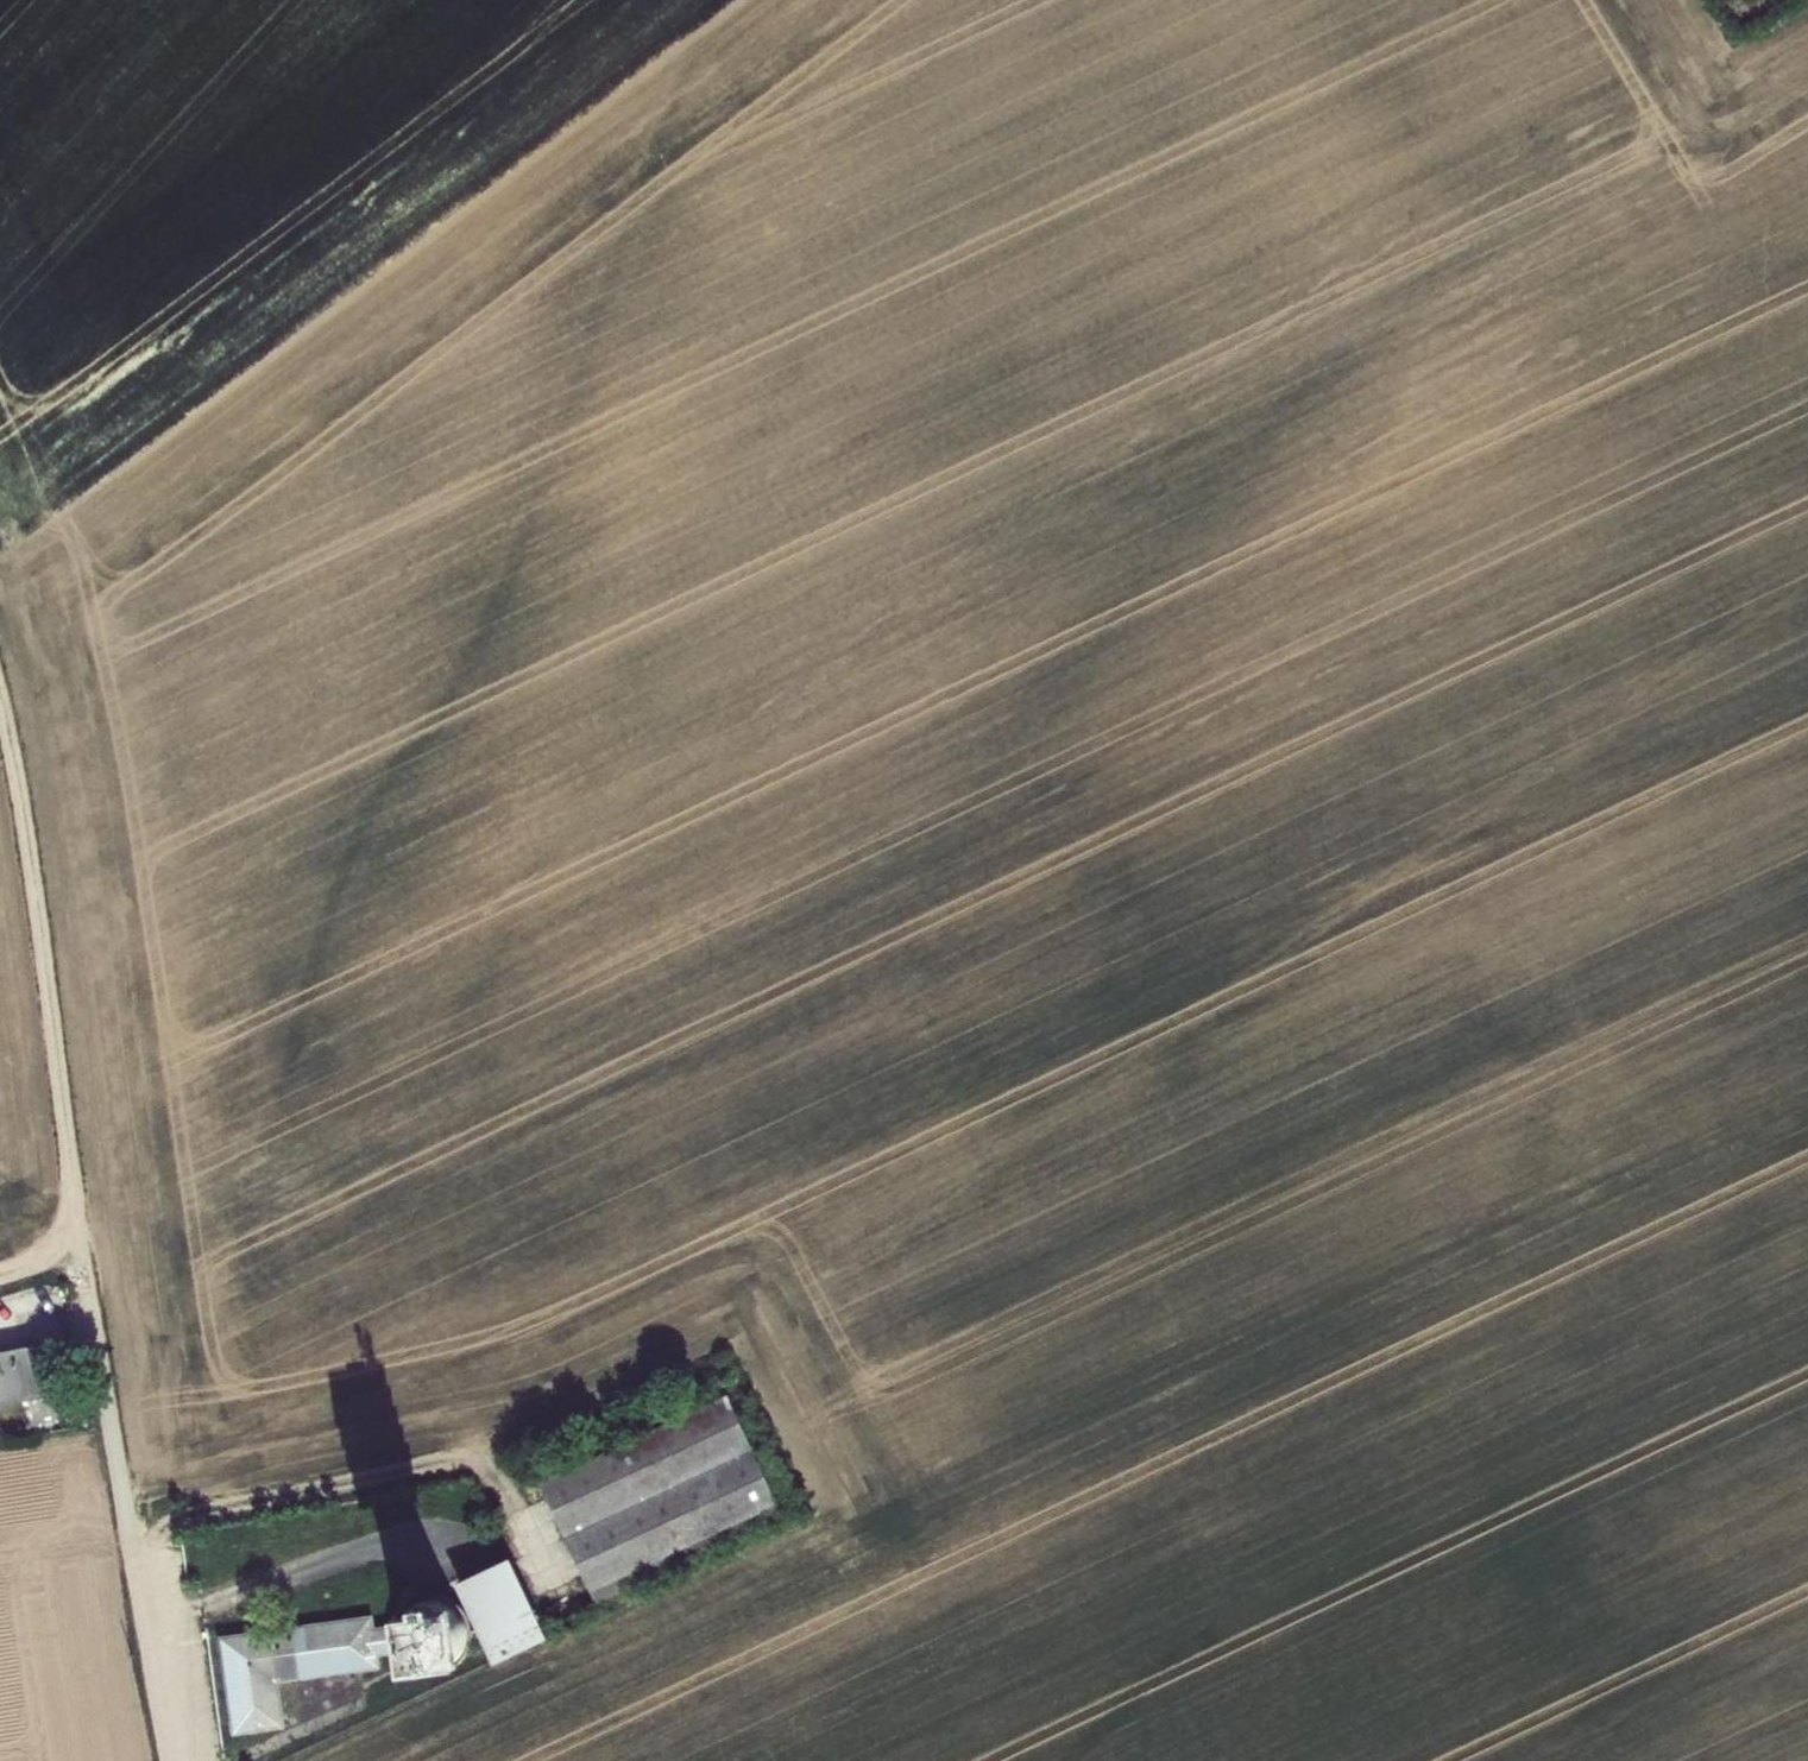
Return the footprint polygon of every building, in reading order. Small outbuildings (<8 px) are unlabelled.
[(50,1394),(46,1372),(42,1350),(0,1358),(0,1403),(50,1394)] [(728,1391),(540,1477),(591,1585),(779,1502),(728,1391)] [(512,1517),(519,1536),(555,1523),(549,1504),(512,1517)] [(394,1626),(375,1628),(373,1616),(222,1639),(236,1735),(285,1728),(279,1683),(381,1667),(379,1657),(398,1654),(402,1660),(406,1665),(412,1670),(419,1673),(425,1675),(433,1676),(440,1676),(447,1674),(453,1671),(459,1668),(465,1663),(469,1657),(472,1651),(475,1644),(475,1637),(475,1630),(474,1623),(471,1616),(467,1610),(462,1604),(456,1600),(450,1597),(443,1595),(436,1594),(429,1594),(422,1595),(415,1598),(409,1602),(404,1607),(400,1612),(396,1619),(394,1626)]
